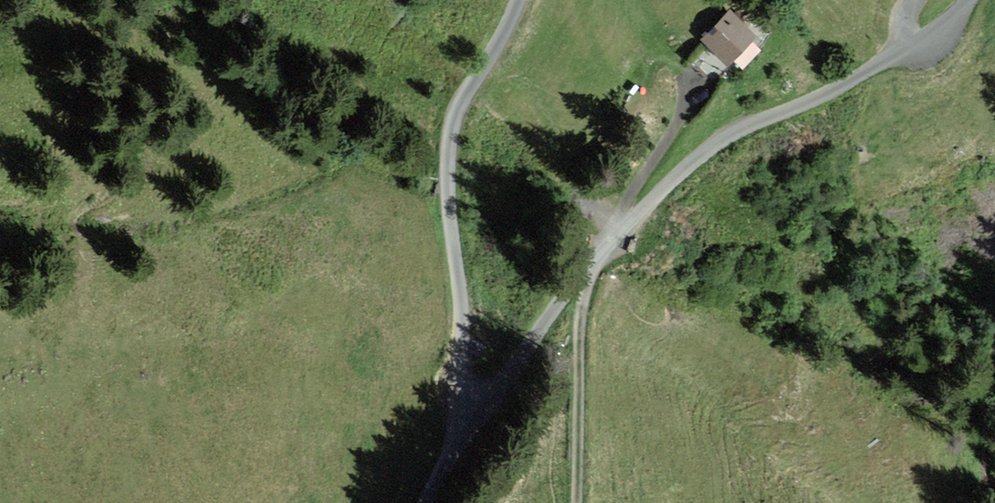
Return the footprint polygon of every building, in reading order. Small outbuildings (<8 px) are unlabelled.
[(756,36),(730,11),(703,39),(729,63),(756,36)]
